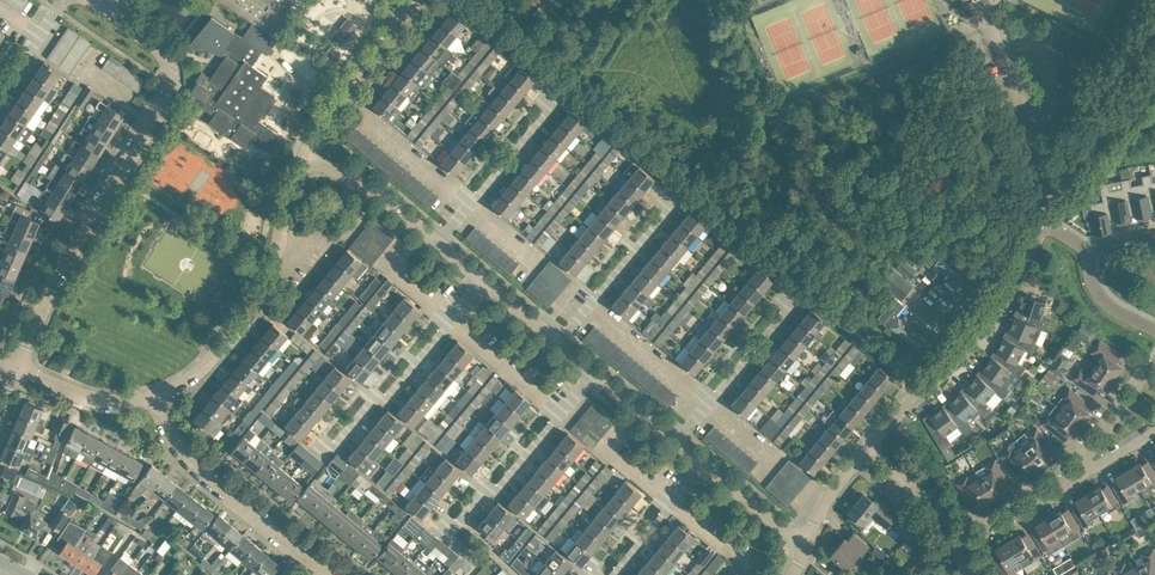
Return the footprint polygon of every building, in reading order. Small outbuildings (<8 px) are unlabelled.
[(28,0),(19,0),(14,7),(20,11),(28,0)] [(252,22),(246,31),(271,48),(278,38),(271,33),(293,0),(220,0),(252,22)] [(206,6),(203,9),(209,14),(211,10),(206,6)] [(457,34),(467,22),(452,10),(442,22),(457,34)] [(271,48),(246,31),(242,37),(211,15),(211,16),(212,17),(188,46),(193,47),(220,54),(223,55),(223,53),(226,55),(205,86),(203,85),(198,81),(187,97),(214,115),(208,122),(246,148),(251,140),(265,150),(277,133),(258,120),(275,95),(260,85),(267,75),(252,64),(261,51),(267,54),(271,48)] [(343,30),(335,39),(341,44),(357,26),(348,18),(340,27),(343,30)] [(447,46),(457,34),(442,22),(432,34),(447,46)] [(75,41),(79,34),(68,26),(64,33),(75,41)] [(71,47),(75,41),(64,33),(59,39),(71,47)] [(87,49),(91,43),(79,34),(75,41),(87,49)] [(437,58),(447,46),(432,34),(422,46),(437,58)] [(67,53),(71,47),(59,39),(55,45),(67,53)] [(83,55),(87,49),(75,41),(71,47),(83,55)] [(490,46),(485,41),(477,51),(482,56),(490,46)] [(62,59),(67,53),(55,45),(51,51),(62,59)] [(412,58),(427,70),(431,74),(441,62),(437,58),(422,46),(412,58)] [(79,61),(83,55),(71,47),(67,53),(79,61)] [(485,58),(490,63),(498,52),(493,48),(485,58)] [(962,58),(967,56),(965,50),(959,52),(962,58)] [(58,65),(62,59),(51,51),(47,57),(58,65)] [(75,67),(79,61),(67,53),(62,59),(75,67)] [(467,63),(472,68),(481,57),(475,53),(467,63)] [(108,71),(116,59),(110,55),(102,67),(108,71)] [(417,82),(427,70),(412,58),(402,70),(417,82)] [(70,73),(75,67),(62,59),(58,65),(70,73)] [(114,75),(122,63),(116,59),(108,71),(114,75)] [(475,70),(480,74),(486,80),(495,69),(483,60),(475,70)] [(44,61),(44,62),(36,75),(52,86),(61,73),(44,61)] [(119,79),(128,68),(122,63),(114,75),(119,79)] [(457,75),(462,80),(471,69),(465,65),(457,75)] [(525,91),(535,79),(520,67),(510,79),(525,91)] [(125,83),(133,72),(128,68),(119,79),(125,83)] [(392,82),(407,94),(412,98),(422,86),(417,82),(402,70),(392,82)] [(131,87),(139,76),(133,72),(125,83),(131,87)] [(202,72),(196,80),(202,84),(208,76),(202,72)] [(465,82),(470,86),(479,76),(473,72),(465,82)] [(43,99),(52,86),(36,75),(27,88),(43,99)] [(131,87),(137,91),(145,80),(139,76),(131,87)] [(447,87),(452,92),(461,81),(455,77),(447,87)] [(515,103),(525,91),(510,79),(500,91),(515,103)] [(65,95),(73,100),(82,87),(74,82),(65,95)] [(397,106),(407,94),(392,82),(382,94),(397,106)] [(464,84),(455,94),(460,98),(463,101),(472,91),(469,88),(464,84)] [(83,107),(94,89),(88,85),(76,103),(80,106),(83,107)] [(515,103),(500,91),(493,85),(488,92),(495,98),(490,103),(505,115),(515,103)] [(27,88),(18,100),(34,111),(43,99),(27,88)] [(437,99),(442,103),(451,93),(445,89),(437,99)] [(401,110),(397,106),(382,94),(372,106),(387,118),(393,111),(397,115),(401,110)] [(69,106),(73,100),(65,95),(61,100),(69,106)] [(445,106),(450,110),(459,100),(454,96),(445,106)] [(9,113),(25,124),(34,111),(18,100),(9,113)] [(122,119),(124,116),(100,100),(96,106),(103,110),(99,118),(98,118),(114,129),(115,128),(121,118),(122,119)] [(427,111),(432,115),(441,105),(435,101),(427,111)] [(72,119),(80,106),(76,103),(68,116),(72,119)] [(495,127),(505,115),(490,103),(480,115),(495,127)] [(444,108),(435,118),(440,122),(449,112),(444,108)] [(495,127),(480,115),(474,110),(464,122),(466,123),(485,139),(495,127)] [(588,134),(593,128),(572,110),(562,122),(576,134),(581,128),(588,134)] [(417,123),(422,127),(431,117),(425,112),(417,123)] [(1,126),(17,137),(25,124),(9,113),(1,126)] [(98,118),(99,118),(91,113),(88,119),(88,120),(84,126),(91,131),(90,131),(106,141),(107,141),(113,131),(114,132),(116,129),(115,128),(114,129),(98,118)] [(49,121),(57,127),(61,120),(52,115),(49,121)] [(63,132),(72,119),(68,116),(59,129),(63,132)] [(425,130),(430,134),(439,124),(434,119),(425,130)] [(53,132),(57,127),(49,121),(45,126),(53,132)] [(566,146),(576,134),(562,122),(552,134),(566,146)] [(475,151),(485,139),(466,123),(461,129),(466,132),(460,139),(475,151)] [(421,129),(415,125),(407,135),(412,140),(421,129)] [(19,150),(11,145),(17,137),(1,126),(0,127),(0,144),(8,150),(15,155),(19,150)] [(91,131),(84,126),(80,132),(87,137),(83,144),(82,144),(98,154),(99,154),(105,144),(106,145),(108,142),(107,141),(106,141),(90,131),(91,131)] [(352,142),(361,131),(355,126),(346,138),(352,142)] [(55,145),(63,132),(59,129),(51,142),(55,145)] [(357,147),(366,136),(361,131),(352,142),(357,147)] [(429,136),(424,132),(415,142),(420,146),(429,136)] [(556,158),(566,146),(552,134),(542,146),(556,158)] [(363,151),(372,140),(366,136),(357,147),(363,151)] [(82,144),(83,144),(75,139),(72,145),(79,149),(74,157),(90,168),(91,167),(97,157),(98,158),(100,154),(99,154),(98,154),(82,144)] [(465,163),(475,151),(460,139),(450,151),(465,163)] [(368,156),(377,145),(372,140),(363,151),(368,156)] [(32,147),(40,153),(44,146),(35,141),(32,147)] [(46,157),(55,145),(51,142),(42,155),(46,157)] [(374,161),(383,149),(377,145),(368,156),(374,161)] [(546,170),(556,158),(542,146),(532,158),(546,170)] [(31,165),(38,155),(40,153),(32,147),(23,160),(31,165)] [(613,148),(604,158),(609,162),(616,155),(618,152),(613,148)] [(379,165),(388,154),(383,149),(374,161),(379,165)] [(455,175),(465,163),(450,151),(440,163),(455,175)] [(74,157),(67,152),(63,158),(71,163),(66,170),(82,180),(89,170),(90,171),(92,167),(91,167),(90,168),(74,157)] [(586,163),(591,167),(600,157),(595,153),(586,163)] [(385,170),(394,159),(388,154),(379,165),(385,170)] [(46,157),(42,155),(38,161),(34,167),(34,168),(38,170),(46,157)] [(536,182),(546,170),(532,158),(522,170),(536,182)] [(390,174),(399,163),(394,159),(385,170),(390,174)] [(594,170),(599,174),(608,164),(603,159),(594,170)] [(396,179),(405,168),(399,163),(390,174),(396,179)] [(56,164),(48,177),(51,179),(57,183),(74,193),(80,183),(82,183),(84,180),(82,180),(66,170),(59,165),(56,164)] [(576,175),(581,179),(590,169),(585,165),(576,175)] [(644,191),(655,179),(638,165),(628,177),(644,191)] [(14,173),(23,179),(27,172),(18,167),(14,173)] [(38,178),(41,173),(38,170),(34,168),(25,180),(30,183),(35,176),(38,178)] [(401,184),(411,172),(405,168),(396,179),(401,184)] [(1130,177),(1128,168),(1121,169),(1123,179),(1130,177)] [(526,194),(536,182),(522,170),(511,182),(526,194)] [(584,182),(590,186),(598,176),(593,171),(584,182)] [(407,188),(416,177),(411,172),(401,184),(407,188)] [(19,184),(23,179),(14,173),(11,178),(19,184)] [(1151,174),(1142,175),(1144,183),(1132,186),(1130,178),(1138,216),(1152,213),(1151,210),(1154,209),(1154,194),(1151,174)] [(412,193),(422,182),(416,177),(407,188),(412,193)] [(566,187),(571,191),(580,181),(575,177),(566,187)] [(634,203),(644,191),(628,177),(618,189),(634,203)] [(1138,216),(1130,178),(1121,180),(1123,187),(1111,190),(1109,182),(1117,220),(1130,218),(1130,215),(1137,213),(1137,216),(1138,216)] [(57,183),(51,179),(47,184),(43,191),(50,196),(66,206),(72,196),(74,196),(76,193),(74,193),(57,183)] [(21,196),(30,183),(25,180),(17,193),(21,196)] [(418,197),(427,186),(422,182),(412,193),(418,197)] [(516,206),(526,194),(511,182),(501,194),(516,206)] [(1117,220),(1109,182),(1100,184),(1103,200),(1091,203),(1097,234),(1111,231),(1109,219),(1115,218),(1116,221),(1117,220)] [(574,194),(580,198),(588,188),(583,183),(574,194)] [(423,202),(433,191),(427,186),(418,197),(423,202)] [(556,199),(562,203),(570,193),(565,188),(556,199)] [(624,215),(634,203),(618,189),(608,201),(624,215)] [(50,196),(43,191),(39,197),(47,201),(42,209),(49,214),(48,215),(50,216),(51,215),(58,219),(64,209),(65,209),(67,206),(66,206),(50,196)] [(423,202),(429,207),(438,195),(433,191),(423,202)] [(506,218),(516,206),(501,194),(491,206),(506,218)] [(564,206),(570,210),(578,200),(573,195),(564,206)] [(546,211),(552,215),(560,205),(555,200),(546,211)] [(614,227),(624,215),(608,201),(598,213),(614,227)] [(15,229),(33,237),(32,236),(37,225),(38,226),(40,222),(29,218),(32,211),(16,204),(11,216),(19,220),(15,228),(15,229)] [(554,218),(560,222),(568,212),(563,207),(554,218)] [(697,235),(707,223),(691,209),(681,221),(697,235)] [(536,222),(542,227),(550,217),(545,212),(536,222)] [(604,239),(614,227),(598,213),(588,225),(604,239)] [(379,232),(384,226),(373,217),(369,223),(379,232)] [(544,229),(550,234),(558,224),(553,219),(544,229)] [(687,247),(697,235),(681,221),(671,233),(687,247)] [(529,222),(524,229),(529,233),(527,235),(532,239),(540,229),(535,225),(533,226),(529,222)] [(374,238),(379,232),(369,223),(364,229),(374,238)] [(15,229),(15,228),(7,225),(4,231),(13,234),(9,242),(9,243),(27,251),(26,250),(31,239),(32,240),(33,237),(15,229)] [(594,251),(604,239),(588,225),(578,237),(594,251)] [(391,241),(395,236),(384,226),(379,232),(391,241)] [(471,242),(480,231),(475,226),(466,237),(471,242)] [(369,243),(374,238),(364,229),(359,235),(369,243)] [(477,246),(486,235),(480,231),(471,242),(477,246)] [(548,236),(543,231),(534,242),(540,246),(548,236)] [(386,247),(391,241),(379,232),(374,238),(386,247)] [(677,259),(687,247),(671,233),(661,245),(677,259)] [(364,249),(369,243),(359,235),(354,241),(364,249)] [(482,251),(491,240),(486,235),(477,246),(482,251)] [(584,263),(594,251),(578,237),(568,249),(584,263)] [(381,253),(386,247),(374,238),(369,243),(381,253)] [(9,242),(1,239),(0,241),(0,245),(7,248),(3,257),(20,264),(25,253),(26,254),(27,251),(9,243),(9,242)] [(488,256),(497,244),(491,240),(482,251),(488,256)] [(729,245),(724,240),(716,250),(721,255),(729,245)] [(360,255),(364,249),(354,241),(350,246),(360,255)] [(937,263),(948,250),(945,248),(947,246),(947,245),(942,241),(927,259),(924,262),(930,267),(935,261),(937,263)] [(376,259),(381,253),(369,243),(364,249),(376,259)] [(493,260),(502,249),(497,244),(488,256),(493,260)] [(667,271),(677,259),(661,245),(651,257),(667,271)] [(729,262),(737,251),(732,247),(724,257),(729,262)] [(911,248),(904,257),(913,265),(921,256),(911,248)] [(337,261),(351,273),(357,278),(367,266),(347,249),(337,261)] [(372,264),(376,259),(364,249),(360,255),(372,264)] [(499,265),(508,254),(502,249),(493,260),(499,265)] [(574,275),(584,263),(568,249),(558,261),(574,275)] [(963,289),(977,273),(948,249),(948,250),(937,263),(951,275),(947,280),(958,289),(960,287),(963,289)] [(706,262),(711,267),(719,257),(714,252),(706,262)] [(504,269),(513,258),(508,254),(499,265),(504,269)] [(3,257),(0,255),(0,262),(0,263),(0,272),(14,278),(18,267),(20,268),(21,265),(20,264),(3,257)] [(657,283),(667,271),(651,257),(641,269),(657,283)] [(504,269),(510,274),(519,263),(513,258),(504,269)] [(913,267),(903,258),(896,267),(906,275),(913,267)] [(714,269),(719,274),(728,263),(722,259),(714,269)] [(556,275),(560,269),(549,260),(545,266),(556,275)] [(341,285),(351,273),(337,261),(327,273),(341,285)] [(696,274),(701,279),(709,268),(704,264),(696,274)] [(551,280),(556,275),(545,266),(540,271),(551,280)] [(759,267),(750,278),(764,290),(774,278),(760,266),(759,267)] [(895,267),(882,283),(890,290),(903,274),(895,267)] [(556,275),(567,284),(571,278),(560,269),(556,275)] [(647,295),(657,283),(641,269),(631,281),(647,295)] [(546,286),(551,280),(540,271),(536,277),(546,286)] [(704,281),(709,286),(718,275),(712,271),(704,281)] [(7,293),(12,281),(14,282),(15,279),(14,278),(0,272),(0,290),(7,293)] [(331,297),(341,285),(327,273),(317,285),(331,297)] [(700,280),(694,276),(692,274),(683,284),(691,291),(700,280)] [(562,290),(567,284),(556,275),(551,280),(562,290)] [(375,276),(367,286),(372,290),(380,281),(375,276)] [(542,291),(546,286),(536,277),(531,282),(542,291)] [(385,281),(375,293),(380,297),(391,285),(393,282),(387,278),(385,281)] [(740,290),(754,302),(764,290),(750,278),(740,290)] [(558,295),(562,290),(551,280),(546,286),(558,295)] [(637,307),(647,295),(631,281),(621,293),(637,307)] [(924,291),(928,286),(922,281),(919,286),(924,291)] [(537,297),(542,291),(531,282),(526,288),(537,297)] [(694,293),(699,297),(708,287),(702,283),(694,293)] [(337,302),(331,297),(317,285),(312,291),(311,289),(305,296),(307,297),(307,298),(321,309),(327,302),(333,307),(337,302)] [(364,300),(372,290),(367,286),(359,296),(364,300)] [(553,300),(558,295),(546,286),(542,291),(553,300)] [(676,298),(681,303),(690,292),(684,288),(676,298)] [(730,302),(744,314),(754,302),(740,290),(730,302)] [(548,306),(553,300),(542,291),(537,297),(548,306)] [(370,310),(380,297),(375,293),(365,305),(370,310)] [(627,319),(637,307),(621,293),(611,305),(627,319)] [(684,305),(689,309),(698,299),(692,295),(684,305)] [(1016,317),(1037,326),(1046,331),(1051,320),(1042,316),(1047,302),(1025,295),(1020,310),(1017,309),(1014,315),(1016,316),(1016,317)] [(410,322),(421,310),(404,296),(394,309),(410,322)] [(889,325),(898,315),(905,305),(895,297),(878,318),(883,322),(884,322),(889,326),(889,325)] [(328,314),(321,309),(307,298),(303,303),(301,302),(296,308),(297,309),(312,321),(317,314),(323,320),(328,314)] [(347,310),(352,315),(361,304),(355,300),(347,310)] [(666,310),(671,315),(680,304),(674,300),(666,310)] [(720,314),(734,326),(744,314),(730,302),(729,303),(720,314)] [(361,321),(370,310),(365,305),(355,317),(361,321)] [(674,317),(679,321),(688,311),(682,307),(674,317)] [(318,326),(312,321),(297,309),(297,310),(288,321),(287,321),(302,333),(308,338),(318,326)] [(400,334),(410,322),(394,309),(384,321),(400,334)] [(811,309),(801,321),(815,333),(825,321),(811,309)] [(343,326),(352,315),(347,310),(337,322),(343,326)] [(661,315),(656,322),(661,327),(670,316),(664,312),(661,315)] [(719,316),(710,326),(724,338),(734,326),(720,314),(719,316)] [(919,349),(920,349),(927,340),(898,315),(889,325),(919,349)] [(351,333),(361,321),(355,317),(345,329),(351,333)] [(1031,339),(1037,326),(1016,317),(1010,331),(1007,329),(1003,336),(1005,338),(1029,351),(1034,354),(1040,344),(1031,339)] [(664,329),(669,333),(678,323),(672,319),(664,329)] [(648,332),(646,334),(651,339),(661,327),(653,320),(647,328),(647,331),(648,332)] [(390,346),(400,334),(384,321),(374,333),(390,346)] [(801,321),(791,333),(810,349),(820,338),(815,333),(801,321)] [(333,338),(343,326),(337,322),(327,334),(333,338)] [(277,347),(288,335),(273,323),(263,335),(277,347)] [(1083,323),(1077,332),(1090,341),(1096,332),(1083,323)] [(591,341),(600,330),(594,325),(585,337),(591,341)] [(700,338),(714,350),(724,338),(710,326),(700,338)] [(341,345),(351,333),(345,329),(335,341),(341,345)] [(596,346),(606,335),(600,330),(591,341),(596,346)] [(662,331),(654,341),(659,345),(668,335),(662,331)] [(295,332),(294,332),(290,338),(307,353),(312,347),(295,332)] [(381,358),(390,346),(374,333),(364,345),(381,358)] [(791,333),(781,345),(795,357),(805,345),(810,350),(810,349),(791,333)] [(327,334),(319,343),(325,348),(333,338),(327,334)] [(263,335),(253,347),(267,359),(271,362),(273,364),(279,357),(274,352),(277,347),(263,335)] [(602,350),(611,339),(606,335),(596,346),(602,350)] [(690,350),(704,362),(714,350),(700,338),(690,350)] [(1021,363),(1029,351),(1005,338),(998,351),(995,349),(990,356),(993,357),(1016,374),(1019,377),(1026,367),(1021,363)] [(607,355),(617,344),(611,339),(602,350),(607,355)] [(1095,365),(1116,380),(1125,368),(1112,358),(1117,351),(1100,339),(1092,352),(1101,358),(1095,365)] [(463,366),(473,354),(457,340),(447,353),(463,366)] [(844,340),(835,350),(840,354),(849,344),(844,340)] [(331,357),(341,345),(335,341),(325,353),(331,357)] [(613,360),(622,349),(617,344),(607,355),(613,360)] [(371,370),(381,358),(364,345),(354,356),(371,370)] [(781,345),(771,357),(785,369),(795,357),(781,345)] [(253,347),(243,359),(263,376),(267,370),(267,367),(263,364),(267,359),(253,347)] [(843,357),(849,361),(857,351),(852,347),(843,357)] [(305,361),(310,366),(321,354),(315,349),(305,361)] [(618,364),(628,353),(622,349),(613,360),(618,364)] [(680,362),(679,362),(694,374),(704,362),(690,350),(689,352),(680,362)] [(825,362),(830,366),(839,356),(834,352),(825,362)] [(441,357),(435,363),(437,365),(457,382),(468,370),(463,366),(447,353),(446,354),(444,353),(443,353),(441,355),(441,357)] [(624,369),(633,358),(628,353),(618,364),(624,369)] [(1049,355),(1046,361),(1049,363),(1052,364),(1055,358),(1049,355)] [(360,382),(371,370),(354,356),(344,369),(360,382)] [(771,357),(761,369),(775,381),(785,369),(771,357)] [(1008,386),(1016,374),(993,357),(984,369),(981,368),(976,374),(978,376),(995,391),(1003,397),(1010,389),(1008,386)] [(629,373),(638,362),(633,358),(624,369),(629,373)] [(833,369),(839,373),(847,363),(842,358),(833,369)] [(258,381),(263,376),(243,359),(233,371),(247,383),(253,376),(258,381)] [(282,372),(288,376),(299,363),(293,359),(282,372)] [(1056,359),(1049,369),(1063,378),(1070,369),(1065,366),(1056,359)] [(300,378),(310,366),(305,361),(295,373),(300,378)] [(635,378),(644,367),(638,362),(629,373),(635,378)] [(824,364),(815,374),(820,378),(829,368),(824,364)] [(433,370),(427,377),(443,390),(449,394),(459,383),(457,382),(437,365),(436,366),(434,365),(431,368),(433,370)] [(493,370),(487,366),(485,368),(483,365),(474,375),(477,378),(483,382),(493,370)] [(1108,393),(1116,380),(1095,365),(1090,373),(1081,367),(1072,379),(1089,391),(1094,384),(1108,393)] [(341,391),(351,379),(336,366),(326,378),(341,391)] [(883,390),(894,378),(879,366),(869,378),(883,390)] [(640,382),(649,371),(644,367),(635,378),(640,382)] [(761,369),(751,381),(765,393),(775,381),(761,369)] [(823,381),(829,385),(837,375),(832,370),(823,381)] [(1048,370),(1043,378),(1054,385),(1059,377),(1048,370)] [(253,387),(247,383),(233,371),(229,376),(223,383),(243,399),(253,387)] [(646,387),(655,376),(649,371),(640,382),(646,387)] [(278,388),(288,376),(282,372),(272,384),(278,388)] [(291,390),(300,378),(295,373),(285,385),(291,390)] [(485,384),(491,389),(499,379),(494,374),(485,384)] [(1031,374),(1027,380),(1034,385),(1035,386),(1039,380),(1038,379),(1031,374)] [(651,392),(660,380),(655,376),(646,387),(651,392)] [(805,386),(811,390),(819,380),(814,376),(805,386)] [(986,401),(995,391),(978,376),(968,387),(966,385),(960,390),(962,392),(980,412),(984,416),(985,416),(991,422),(997,416),(991,410),(993,409),(986,401)] [(423,382),(417,388),(433,402),(443,390),(427,377),(426,378),(424,377),(421,380),(423,382)] [(331,403),(341,391),(326,378),(316,390),(331,403)] [(873,402),(883,390),(869,378),(859,390),(873,402)] [(467,389),(473,394),(481,384),(475,379),(470,385),(467,389)] [(657,396),(666,385),(660,380),(651,392),(657,396)] [(751,381),(741,393),(755,405),(765,393),(751,381)] [(813,393),(819,397),(827,387),(822,382),(813,393)] [(238,405),(243,399),(223,383),(213,395),(228,406),(233,400),(238,405)] [(268,400),(278,388),(272,384),(263,396),(268,400)] [(485,384),(475,396),(481,401),(491,389),(485,384)] [(281,402),(291,390),(285,385),(275,397),(281,402)] [(662,401),(671,390),(666,385),(657,396),(662,401)] [(795,398),(801,402),(809,392),(804,387),(795,398)] [(1092,414),(1079,404),(1084,398),(1070,387),(1056,405),(1083,426),(1092,414)] [(413,394),(407,400),(423,414),(427,409),(433,402),(417,388),(416,390),(414,389),(411,392),(413,394)] [(515,388),(505,400),(521,414),(531,402),(515,388)] [(463,406),(473,394),(467,389),(457,401),(463,406)] [(321,415),(331,403),(316,390),(306,402),(321,415)] [(662,401),(668,405),(677,394),(671,390),(662,401)] [(863,414),(873,402),(859,390),(849,402),(863,414)] [(949,400),(942,405),(944,407),(962,432),(967,438),(975,433),(971,428),(973,427),(967,419),(971,415),(972,416),(976,417),(980,412),(962,392),(951,402),(949,400)] [(741,393),(731,405),(745,417),(746,416),(745,416),(755,405),(741,393)] [(803,404),(809,409),(817,399),(812,394),(803,404)] [(234,412),(228,406),(213,395),(203,407),(218,418),(224,424),(234,412)] [(258,412),(268,400),(263,396),(253,407),(258,412)] [(306,402),(298,396),(295,401),(295,404),(301,408),(296,414),(311,427),(321,415),(306,402)] [(471,413),(481,401),(475,396),(465,408),(471,413)] [(270,414),(281,402),(275,397),(265,409),(270,414)] [(785,410),(791,414),(799,404),(794,399),(785,410)] [(45,419),(39,416),(42,409),(43,409),(35,405),(36,403),(29,400),(28,402),(25,401),(19,415),(42,425),(45,419)] [(413,426),(423,414),(407,400),(397,413),(413,426)] [(511,426),(521,414),(505,400),(495,412),(511,426)] [(600,416),(604,410),(594,401),(589,407),(600,416)] [(853,426),(863,414),(849,402),(839,414),(853,426)] [(455,403),(447,413),(453,418),(461,408),(455,403)] [(1012,405),(1007,411),(1013,415),(1017,409),(1012,405)] [(1060,428),(1073,438),(1083,426),(1056,405),(1042,423),(1056,434),(1060,428)] [(802,406),(793,416),(799,421),(807,411),(802,406)] [(214,436),(224,424),(218,418),(203,407),(193,419),(214,436)] [(248,424),(258,412),(253,407),(243,419),(248,424)] [(595,421),(600,416),(589,407),(584,412),(595,421)] [(789,416),(784,411),(779,407),(770,417),(775,422),(781,426),(789,416)] [(944,407),(932,416),(930,413),(923,417),(942,448),(951,442),(950,441),(962,432),(944,407)] [(461,424),(471,413),(465,408),(456,420),(461,424)] [(1023,408),(1017,414),(1020,418),(1024,418),(1028,414),(1023,408)] [(394,435),(404,423),(388,409),(377,422),(394,435)] [(611,425),(616,419),(604,410),(600,416),(611,425)] [(501,438),(511,426),(495,412),(485,424),(501,438)] [(590,427),(595,421),(584,412),(579,418),(590,427)] [(265,414),(260,420),(270,427),(274,421),(265,414)] [(301,439),(311,427),(296,414),(286,427),(301,439)] [(843,438),(853,426),(839,414),(829,426),(843,438)] [(45,426),(42,425),(19,415),(13,428),(31,436),(34,429),(43,432),(45,426)] [(446,415),(445,415),(438,425),(444,430),(451,420),(446,415)] [(606,431),(611,425),(600,416),(595,421),(606,431)] [(70,423),(59,418),(53,430),(64,435),(70,423)] [(586,433),(590,427),(579,418),(574,424),(586,433)] [(793,436),(801,426),(792,418),(783,428),(793,436)] [(238,436),(248,424),(243,419),(233,432),(238,436)] [(464,427),(461,424),(456,420),(446,432),(454,439),(464,427)] [(501,438),(485,424),(479,420),(469,432),(475,436),(491,450),(501,438)] [(274,421),(270,427),(280,436),(285,430),(274,421)] [(443,430),(434,422),(432,421),(422,434),(433,442),(443,430)] [(601,437),(606,431),(595,421),(590,427),(601,437)] [(384,447),(394,435),(377,422),(367,434),(384,447)] [(771,438),(779,428),(774,423),(765,434),(771,438)] [(581,439),(586,433),(574,424),(570,429),(581,439)] [(710,441),(719,430),(714,425),(704,436),(710,441)] [(80,452),(90,433),(75,426),(65,444),(80,452)] [(833,450),(843,438),(829,426),(819,438),(833,450)] [(596,442),(601,437),(590,427),(586,433),(596,442)] [(1024,448),(1040,468),(1052,459),(1042,446),(1048,441),(1037,427),(1027,435),(1032,442),(1024,448)] [(37,439),(31,436),(13,428),(7,443),(33,454),(36,448),(33,447),(37,439)] [(255,446),(249,441),(256,433),(250,428),(231,450),(243,460),(255,446)] [(716,445),(725,434),(719,430),(710,441),(716,445)] [(783,448),(791,438),(782,430),(773,440),(783,448)] [(228,448),(238,436),(233,432),(223,444),(228,448)] [(456,440),(454,439),(446,432),(435,444),(446,453),(456,440)] [(574,458),(584,446),(568,432),(557,444),(574,458)] [(90,433),(80,451),(85,453),(81,460),(90,465),(94,458),(103,441),(90,433)] [(592,448),(596,442),(586,433),(581,439),(592,448)] [(294,448),(298,442),(289,434),(284,439),(294,448)] [(374,459),(384,447),(367,434),(358,445),(374,459)] [(407,446),(413,451),(423,439),(417,434),(407,446)] [(721,450),(730,439),(725,434),(716,445),(721,450)] [(481,462),(491,450),(475,436),(465,448),(481,462)] [(53,446),(59,449),(62,441),(56,438),(53,446)] [(255,470),(267,456),(261,451),(268,443),(262,438),(255,446),(243,460),(255,470)] [(823,462),(833,450),(819,438),(809,450),(823,462)] [(1040,468),(1024,448),(1017,438),(1016,439),(1017,439),(1008,446),(1009,449),(1001,455),(1012,469),(1018,465),(1028,478),(1040,468)] [(726,454),(736,443),(730,439),(721,450),(726,454)] [(103,441),(94,458),(107,465),(116,448),(103,441)] [(421,458),(431,446),(426,441),(415,453),(421,458)] [(294,448),(289,453),(301,463),(310,452),(308,450),(298,442),(294,448)] [(30,461),(33,454),(7,443),(1,457),(18,465),(22,457),(30,461)] [(732,459),(741,448),(736,443),(726,454),(732,459)] [(580,463),(574,458),(557,444),(547,456),(564,470),(569,464),(575,468),(580,463)] [(364,471),(374,459),(358,445),(347,458),(364,471)] [(53,462),(59,449),(53,446),(47,459),(53,462)] [(413,451),(407,446),(397,458),(403,463),(413,451)] [(116,448),(107,465),(120,472),(130,455),(116,448)] [(471,474),(481,462),(465,448),(455,460),(471,474)] [(737,463),(747,452),(741,448),(732,459),(737,463)] [(267,456),(255,470),(267,480),(279,466),(283,460),(277,456),(277,455),(278,454),(272,449),(267,456)] [(813,474),(823,462),(809,450),(799,462),(813,474)] [(310,452),(301,463),(313,474),(318,468),(323,462),(311,453),(310,452)] [(743,468),(752,457),(747,452),(737,463),(743,468)] [(411,470),(421,458),(415,453),(406,465),(411,470)] [(339,473),(348,463),(337,454),(328,464),(339,473)] [(130,455),(120,472),(133,479),(142,462),(130,455)] [(394,456),(385,468),(387,470),(393,475),(403,463),(397,458),(394,456)] [(554,482),(564,470),(547,456),(538,468),(554,482)] [(451,483),(461,470),(445,457),(435,469),(451,483)] [(743,468),(749,473),(758,462),(752,457),(743,468)] [(601,464),(596,459),(587,469),(593,474),(601,464)] [(795,474),(799,468),(788,459),(783,465),(795,474)] [(980,478),(993,500),(1007,492),(998,478),(1005,475),(995,459),(984,466),(988,473),(980,478)] [(1129,469),(1140,488),(1146,497),(1154,492),(1154,471),(1150,464),(1144,468),(1141,462),(1129,469)] [(339,473),(338,475),(341,477),(346,481),(350,484),(355,478),(360,473),(348,463),(339,473)] [(146,496),(164,474),(152,464),(140,479),(134,487),(146,496)] [(614,472),(611,469),(606,464),(596,476),(604,483),(614,472)] [(401,482),(411,470),(406,465),(396,477),(401,482)] [(790,479),(795,474),(783,465),(779,470),(790,479)] [(19,472),(4,466),(0,475),(15,481),(19,472)] [(279,490),(291,476),(279,466),(267,480),(279,490)] [(26,475),(44,482),(47,475),(29,467),(26,475)] [(63,484),(54,480),(57,471),(50,468),(47,475),(44,482),(51,486),(60,490),(63,484)] [(544,494),(554,482),(538,468),(528,480),(544,494)] [(806,483),(810,477),(799,468),(795,474),(806,483)] [(441,495),(451,483),(435,469),(425,481),(441,495)] [(1133,493),(1140,488),(1129,469),(1116,477),(1120,482),(1114,486),(1124,503),(1135,496),(1133,493)] [(393,475),(387,470),(377,483),(383,487),(393,475)] [(785,485),(790,479),(779,470),(774,475),(785,485)] [(591,476),(586,471),(577,481),(583,486),(591,476)] [(368,488),(372,482),(360,473),(355,478),(360,481),(356,487),(363,493),(367,487),(368,488)] [(165,499),(177,484),(164,474),(146,496),(153,501),(158,494),(165,499)] [(801,488),(806,483),(795,474),(790,479),(801,488)] [(781,490),(785,485),(774,475),(770,481),(781,490)] [(291,501),(303,486),(291,476),(279,490),(291,501)] [(993,500),(980,478),(972,483),(968,476),(956,483),(966,498),(972,494),(980,508),(993,500)] [(391,494),(401,482),(396,477),(385,489),(391,494)] [(315,478),(298,498),(310,509),(326,488),(315,478)] [(600,482),(594,478),(585,488),(591,493),(600,482)] [(796,494),(801,488),(790,479),(785,485),(796,494)] [(549,498),(544,494),(528,480),(518,492),(534,506),(539,510),(549,498)] [(615,492),(631,506),(641,493),(625,480),(615,492)] [(431,506),(441,495),(425,481),(415,493),(431,506)] [(577,481),(568,493),(573,498),(583,486),(577,481)] [(776,496),(781,490),(770,481),(765,487),(776,496)] [(372,482),(368,488),(377,496),(382,491),(372,482)] [(63,484),(60,490),(73,495),(75,491),(63,484)] [(177,508),(189,493),(177,484),(165,499),(177,508)] [(431,506),(415,493),(405,484),(400,491),(410,500),(405,505),(421,519),(431,506)] [(89,498),(92,493),(84,489),(79,485),(76,491),(81,494),(89,498)] [(792,499),(796,494),(785,485),(781,490),(792,499)] [(1089,493),(1100,512),(1107,508),(1109,511),(1120,504),(1110,488),(1104,491),(1101,486),(1089,493)] [(326,488),(310,509),(322,519),(334,504),(338,500),(331,495),(333,493),(326,488)] [(46,521),(38,516),(20,505),(24,495),(14,490),(5,510),(16,515),(25,520),(21,526),(20,527),(37,537),(47,521),(46,520),(46,521)] [(576,500),(581,505),(590,494),(584,490),(576,500)] [(787,505),(792,499),(781,490),(776,496),(787,505)] [(109,492),(101,505),(113,513),(122,501),(109,492)] [(524,518),(534,506),(518,492),(507,504),(524,518)] [(621,517),(631,506),(615,492),(605,504),(621,517)] [(92,493),(89,498),(97,502),(99,497),(92,493)] [(190,518),(201,503),(189,493),(177,508),(190,518)] [(568,493),(558,505),(563,510),(573,498),(568,493)] [(864,493),(848,512),(855,518),(851,524),(861,532),(865,526),(862,523),(870,513),(886,527),(895,516),(875,498),(873,501),(864,493)] [(1093,517),(1100,512),(1089,493),(1076,501),(1080,506),(1074,510),(1084,527),(1095,520),(1093,517)] [(391,508),(395,502),(386,494),(381,500),(391,508)] [(571,517),(581,505),(576,500),(566,512),(571,517)] [(488,513),(504,527),(514,514),(498,501),(488,513)] [(391,508),(403,518),(408,513),(395,502),(391,508)] [(196,523),(190,530),(196,535),(214,513),(201,503),(190,518),(196,523)] [(334,529),(345,514),(334,504),(322,519),(334,529)] [(611,529),(621,517),(605,504),(595,516),(611,529)] [(553,522),(563,510),(558,505),(548,517),(553,522)] [(1131,519),(1137,528),(1146,523),(1154,518),(1154,514),(1151,507),(1151,508),(1136,518),(1138,521),(1135,523),(1132,519),(1131,519)] [(69,515),(61,509),(49,525),(58,531),(69,515)] [(128,522),(131,516),(119,509),(116,514),(128,522)] [(346,539),(362,519),(349,509),(345,514),(334,529),(346,539)] [(1070,512),(1064,515),(1061,510),(1056,513),(1055,511),(1049,514),(1050,516),(1049,517),(1065,545),(1066,545),(1065,544),(1073,540),(1070,535),(1080,528),(1070,512)] [(562,529),(571,517),(566,512),(556,524),(562,529)] [(494,539),(504,527),(488,513),(478,525),(494,539)] [(896,526),(895,527),(914,543),(926,529),(918,522),(918,521),(916,519),(915,520),(907,513),(896,526)] [(219,538),(231,524),(219,514),(206,528),(219,538)] [(423,525),(413,517),(411,515),(406,520),(418,530),(423,525)] [(131,516),(128,522),(135,526),(139,520),(131,516)] [(601,541),(611,529),(595,516),(585,528),(601,541)] [(1065,545),(1049,517),(1047,518),(1046,516),(1040,520),(1041,522),(1036,525),(1040,530),(1033,534),(1043,551),(1050,547),(1053,552),(1065,545)] [(118,520),(112,517),(110,521),(116,525),(118,520)] [(543,534),(553,522),(548,517),(537,529),(543,534)] [(77,542),(83,533),(86,528),(86,527),(84,530),(70,520),(71,518),(56,540),(57,540),(60,536),(67,541),(60,552),(68,557),(77,542)] [(358,548),(370,534),(374,529),(362,519),(346,539),(358,548)] [(1150,530),(1146,523),(1137,528),(1136,529),(1140,536),(1150,530)] [(231,549),(243,534),(231,524),(219,538),(231,549)] [(551,541),(562,529),(556,524),(545,536),(551,541)] [(668,536),(684,550),(694,537),(696,534),(689,528),(686,531),(678,524),(668,536)] [(160,530),(167,536),(171,531),(164,525),(160,530)] [(435,535),(428,529),(423,525),(418,530),(413,536),(426,546),(435,535)] [(518,538),(523,543),(533,530),(528,526),(518,538)] [(145,528),(142,534),(150,538),(153,533),(145,528)] [(591,553),(601,541),(585,528),(575,540),(591,553)] [(1118,532),(1115,535),(1118,540),(1124,537),(1122,534),(1118,532)] [(77,563),(93,539),(83,533),(77,542),(68,557),(77,563)] [(526,545),(531,550),(542,537),(536,533),(526,545)] [(844,538),(830,555),(845,567),(858,551),(861,554),(868,545),(853,533),(847,541),(844,538)] [(243,559),(255,544),(243,534),(231,549),(243,559)] [(370,558),(382,544),(370,534),(358,548),(370,558)] [(1021,534),(1009,541),(1024,566),(1042,555),(1030,536),(1024,539),(1021,534)] [(442,551),(447,545),(435,535),(426,546),(438,556),(442,551)] [(142,548),(146,542),(137,536),(133,542),(136,544),(133,548),(139,552),(142,548)] [(183,536),(179,541),(186,547),(190,542),(183,536)] [(674,562),(684,550),(668,536),(658,548),(674,562)] [(401,552),(405,548),(392,537),(389,542),(389,541),(376,556),(389,566),(401,552)] [(500,553),(499,554),(508,561),(508,560),(513,555),(523,543),(518,538),(508,550),(505,547),(500,553)] [(88,565),(102,544),(102,545),(93,539),(77,563),(86,569),(89,565),(88,565)] [(172,543),(171,543),(166,539),(157,551),(163,555),(172,543)] [(581,566),(591,553),(575,540),(565,552),(581,566)] [(993,558),(1004,574),(1012,574),(1017,572),(1017,571),(1024,567),(1024,566),(1009,541),(996,549),(1000,554),(993,558)] [(86,569),(94,574),(101,563),(104,565),(112,551),(102,544),(88,565),(89,565),(86,569)] [(188,549),(201,559),(205,554),(193,544),(188,549)] [(255,569),(267,554),(255,544),(243,559),(255,569)] [(152,553),(154,549),(149,545),(145,548),(152,553)] [(459,555),(447,545),(442,551),(451,558),(446,563),(450,566),(459,555)] [(876,545),(872,550),(881,558),(885,553),(876,545)] [(664,574),(674,562),(658,548),(648,560),(664,574)] [(1142,574),(1154,574),(1154,550),(1154,548),(1142,554),(1146,561),(1137,565),(1142,574)] [(178,549),(174,554),(180,558),(184,553),(178,549)] [(561,574),(571,562),(555,549),(545,561),(561,574)] [(211,572),(226,553),(223,550),(211,564),(204,558),(200,563),(211,572)] [(698,561),(703,566),(712,556),(706,551),(698,561)] [(159,561),(163,555),(159,552),(155,558),(159,561)] [(413,562),(413,559),(409,555),(406,556),(401,552),(389,566),(399,574),(402,574),(413,562)] [(219,570),(230,556),(226,553),(211,572),(214,574),(219,574),(222,572),(219,570)] [(712,573),(724,558),(725,558),(718,553),(706,568),(711,572),(712,573)] [(272,572),(279,564),(267,554),(255,569),(262,574),(276,574),(272,572)] [(471,565),(459,555),(450,566),(442,574),(449,574),(454,570),(455,570),(459,565),(466,571),(471,565)] [(130,564),(120,556),(110,569),(113,571),(110,574),(122,574),(130,564)] [(511,562),(524,574),(537,574),(535,573),(517,556),(515,557),(511,562)] [(1073,558),(1053,565),(1057,573),(1076,566),(1073,558)] [(664,574),(648,560),(638,572),(642,574),(663,574),(664,574)] [(561,574),(545,561),(535,573),(537,574),(561,574)] [(698,561),(688,573),(690,574),(696,574),(703,566),(698,561)] [(425,571),(413,562),(402,574),(422,574),(425,571)] [(1137,565),(1129,570),(1125,562),(1114,568),(1117,574),(1142,574),(1137,565)] [(139,570),(130,564),(122,574),(135,574),(139,570)] [(434,570),(429,566),(425,571),(422,574),(431,574),(434,570)] [(739,570),(734,566),(727,574),(729,574),(739,574),(737,573),(739,570)]
